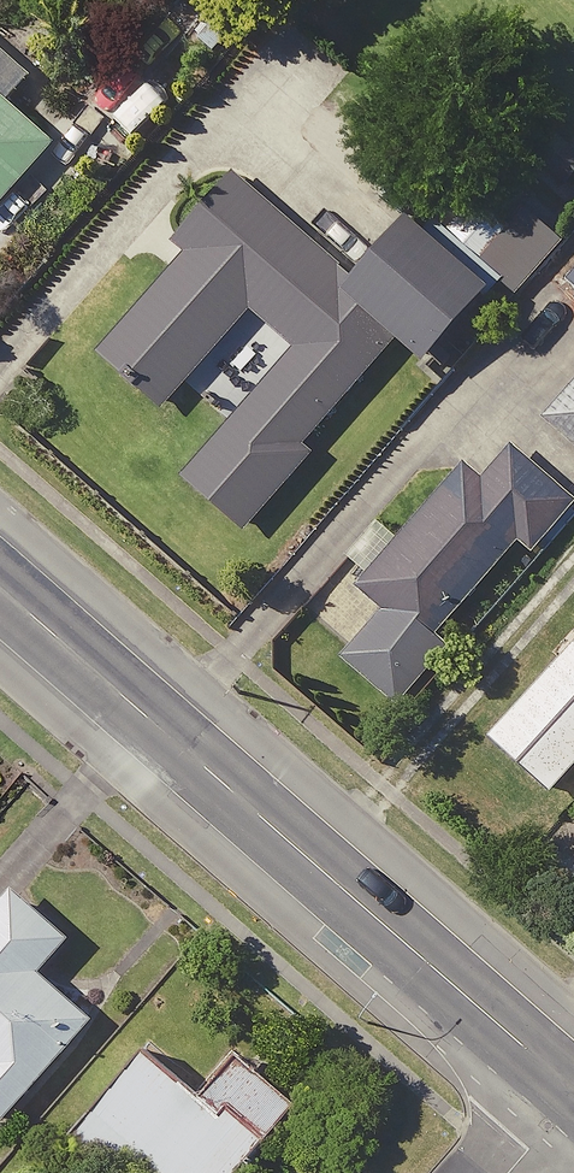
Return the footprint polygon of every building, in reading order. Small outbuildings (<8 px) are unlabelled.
[(0,92),(0,210),(59,144),(0,92)] [(555,128),(536,149),(571,180),(573,176),(573,144),(555,128)] [(424,378),(492,302),(403,224),(357,276),(266,195),(198,272),(288,351),(231,416),(288,467),(392,350),(424,378)] [(565,242),(525,206),(477,259),(518,295),(565,242)] [(564,282),(573,290),(573,270),(564,282)] [(542,419),(573,448),(573,383),(542,419)] [(398,712),(451,652),(437,640),(520,547),(534,559),(573,514),(573,497),(513,444),(482,479),(465,465),(352,592),(380,616),(340,661),(398,712)] [(488,741),(550,796),(573,769),(573,645),(488,741)] [(16,891),(0,908),(0,1128),(1,1128),(95,1024),(40,974),(71,940),(16,891)] [(239,1064),(209,1102),(148,1052),(79,1135),(126,1172),(243,1172),(295,1109),(239,1064)]
